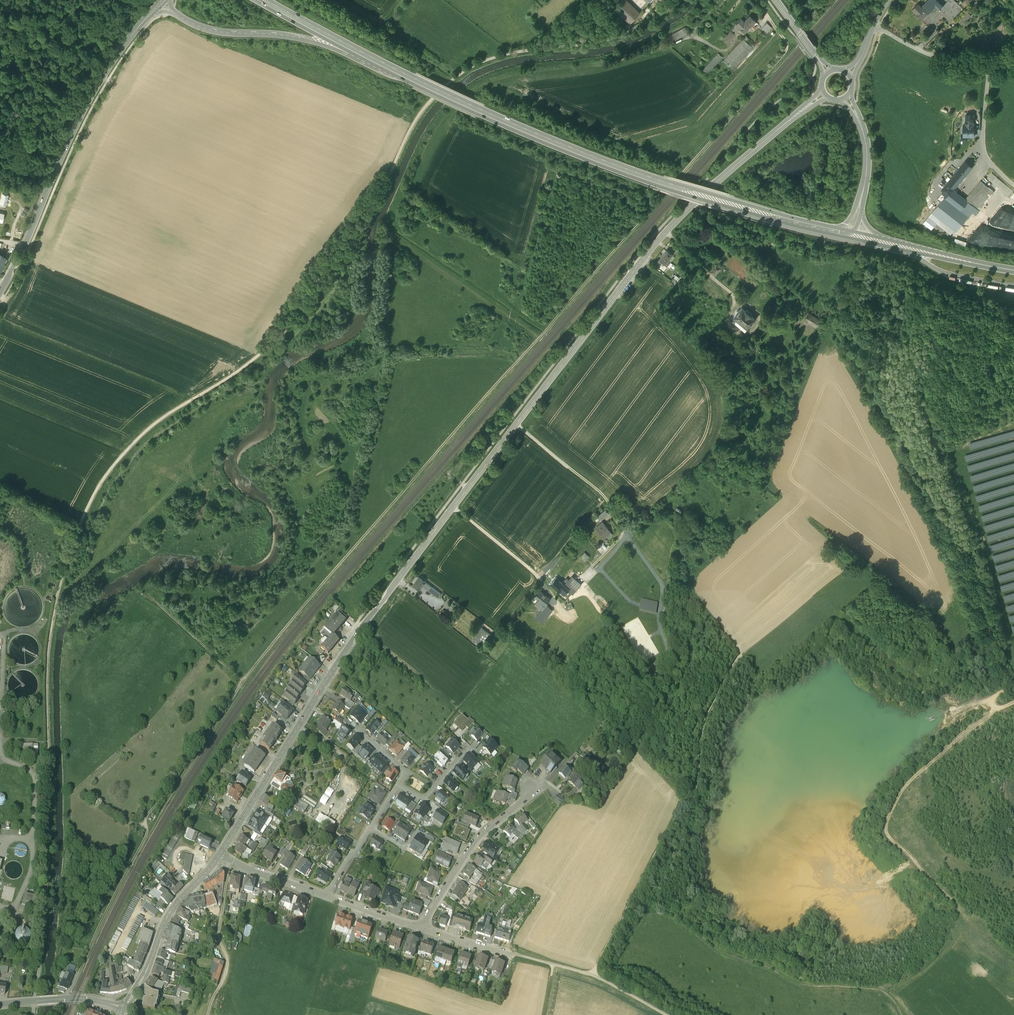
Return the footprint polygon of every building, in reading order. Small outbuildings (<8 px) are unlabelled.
[(625,0),(624,0),(616,8),(630,23),(639,13),(625,0)] [(922,6),(918,3),(912,9),(916,12),(915,13),(921,19),(927,13),(928,13),(935,6),(939,2),(937,0),(928,0),(922,6)] [(943,6),(939,2),(935,6),(943,15),(944,14),(950,21),(952,20),(962,9),(952,0),(949,0),(943,6)] [(969,7),(956,20),(961,24),(974,11),(969,7)] [(744,22),(741,19),(736,24),(739,27),(740,29),(741,29),(740,31),(744,34),(755,21),(750,16),(744,22)] [(767,22),(762,28),(767,32),(771,27),(767,22)] [(730,31),(723,40),(727,44),(740,29),(739,27),(736,24),(730,30),(730,31)] [(685,27),(665,38),(668,44),(688,33),(685,27)] [(746,35),(723,61),(732,69),(753,47),(755,45),(746,35)] [(718,53),(701,72),(706,77),(723,58),(718,53)] [(966,123),(964,123),(964,128),(963,129),(963,130),(964,131),(964,134),(968,134),(968,136),(974,136),(974,131),(973,130),(973,129),(974,128),(974,124),(973,124),(966,123)] [(972,166),(965,161),(959,168),(966,174),(972,166)] [(966,174),(959,168),(942,189),(944,190),(937,198),(941,202),(931,213),(939,220),(953,231),(955,233),(969,216),(962,210),(947,197),(953,189),(966,174)] [(992,172),(987,177),(993,182),(997,177),(992,172)] [(1013,190),(1000,179),(996,184),(1008,195),(1013,190)] [(989,188),(980,181),(975,187),(984,194),(989,188)] [(975,187),(965,199),(969,201),(974,206),(984,194),(975,187)] [(965,199),(953,189),(947,197),(962,210),(969,201),(965,199)] [(974,206),(969,201),(962,210),(969,216),(976,207),(974,206)] [(939,220),(931,213),(923,223),(931,229),(937,223),(939,220)] [(953,231),(939,220),(937,223),(951,234),(953,231)] [(967,247),(969,242),(958,237),(956,242),(967,247)] [(668,252),(666,251),(662,256),(668,260),(672,255),(670,254),(671,254),(668,252)] [(668,260),(662,256),(659,260),(661,262),(661,263),(661,264),(660,265),(663,267),(665,265),(668,260)] [(714,267),(713,267),(711,270),(709,272),(714,277),(722,267),(719,264),(717,266),(716,265),(714,267)] [(745,312),(742,309),(739,312),(738,312),(737,312),(736,313),(736,314),(736,315),(734,318),(737,321),(735,324),(744,332),(747,329),(748,329),(749,329),(749,328),(750,327),(750,326),(751,325),(752,325),(752,324),(753,324),(753,323),(753,321),(755,320),(751,317),(751,316),(751,315),(750,313),(749,312),(748,311),(746,311),(745,312)] [(813,313),(812,315),(808,313),(804,320),(816,328),(821,321),(819,320),(820,317),(816,314),(815,315),(813,313)] [(606,509),(599,515),(602,518),(605,515),(606,517),(609,514),(606,509)] [(602,522),(596,527),(602,535),(605,532),(606,534),(610,531),(602,522)] [(589,555),(584,550),(580,555),(585,559),(589,555)] [(564,583),(556,576),(551,582),(556,587),(558,585),(559,586),(560,585),(565,590),(568,587),(564,583)] [(579,583),(572,576),(564,583),(568,587),(572,591),(579,583)] [(440,593),(418,577),(413,584),(420,589),(422,585),(438,596),(440,593)] [(547,609),(548,607),(549,606),(546,604),(550,598),(539,590),(534,596),(538,599),(535,603),(538,605),(534,610),(538,613),(544,607),(547,609)] [(641,599),(639,610),(656,612),(658,601),(641,599)] [(538,613),(535,617),(542,623),(552,610),(548,607),(547,609),(544,607),(538,613)] [(340,612),(331,623),(338,629),(347,618),(340,612)] [(338,629),(331,623),(325,630),(332,636),(334,634),(338,629)] [(482,628),(472,640),(482,647),(491,636),(482,628)] [(332,636),(325,630),(321,635),(324,637),(328,641),(332,636)] [(334,634),(332,636),(328,641),(335,646),(339,641),(336,639),(338,637),(334,634)] [(328,641),(324,637),(320,643),(327,648),(324,651),(328,654),(335,646),(328,641)] [(322,655),(321,654),(317,659),(322,663),(326,659),(322,655)] [(315,663),(310,659),(306,664),(317,671),(320,667),(315,663)] [(317,671),(306,664),(303,668),(313,676),(317,671)] [(313,676),(303,668),(299,672),(305,677),(310,680),(313,676)] [(306,685),(296,677),(292,682),(294,683),(303,689),(306,685)] [(303,689),(294,683),(290,687),(301,695),(303,692),(302,692),(304,690),(303,689)] [(301,695),(290,687),(287,692),(287,693),(297,700),(298,698),(299,698),(301,695)] [(350,692),(344,689),(340,695),(343,697),(343,698),(344,699),(345,699),(346,699),(346,698),(349,694),(350,692)] [(297,700),(287,693),(284,697),(290,701),(294,705),(298,701),(297,700)] [(351,702),(346,698),(346,699),(344,701),(348,704),(353,707),(354,704),(351,702)] [(344,706),(338,702),(335,706),(334,706),(332,709),(339,714),(344,706)] [(288,708),(283,704),(280,708),(290,716),(293,712),(293,711),(288,708)] [(290,716),(280,708),(277,712),(287,720),(290,716)] [(358,708),(351,716),(360,724),(364,719),(367,716),(367,715),(358,708)] [(370,712),(367,715),(367,716),(364,719),(367,722),(373,715),(370,712)] [(459,718),(458,717),(456,720),(457,721),(454,724),(461,730),(465,725),(469,721),(467,720),(462,715),(459,718)] [(338,716),(335,720),(342,725),(344,721),(338,716)] [(322,717),(314,729),(322,735),(330,723),(322,717)] [(469,717),(467,720),(469,721),(465,725),(468,728),(474,721),(469,717)] [(342,725),(335,720),(333,724),(339,728),(342,725)] [(374,721),(366,730),(372,735),(376,731),(380,726),(379,726),(374,721)] [(380,726),(376,731),(378,733),(384,727),(381,724),(379,726),(380,726)] [(273,725),(260,744),(269,750),(275,742),(276,742),(277,740),(277,739),(282,731),(273,725)] [(337,735),(343,740),(351,731),(345,726),(337,735)] [(476,728),(471,734),(477,740),(481,736),(483,733),(482,732),(476,728)] [(382,734),(377,739),(385,746),(386,744),(389,740),(382,734)] [(356,735),(348,744),(354,749),(358,745),(362,741),(356,735)] [(394,740),(391,738),(389,740),(386,744),(388,746),(394,740)] [(453,739),(451,741),(450,742),(448,743),(448,744),(449,745),(447,747),(448,748),(453,752),(459,745),(453,739)] [(484,746),(483,746),(491,753),(497,746),(490,739),(486,743),(485,742),(483,745),(484,746)] [(404,747),(397,741),(389,750),(396,756),(404,747)] [(39,744),(22,744),(22,750),(24,750),(24,759),(32,759),(32,762),(38,762),(39,744)] [(358,745),(354,749),(352,751),(355,754),(361,747),(358,745)] [(373,751),(367,745),(363,749),(358,755),(364,761),(368,757),(373,751)] [(358,755),(363,749),(361,747),(355,754),(357,756),(358,755)] [(265,756),(256,749),(255,750),(256,751),(251,758),(260,764),(265,756)] [(435,759),(443,766),(450,759),(447,757),(441,751),(435,759)] [(416,758),(409,752),(401,761),(408,767),(416,758)] [(479,761),(470,753),(463,761),(468,764),(473,768),(479,761)] [(556,758),(550,753),(540,766),(549,774),(560,761),(556,758)] [(371,763),(370,764),(375,768),(383,759),(378,755),(376,757),(371,763)] [(260,764),(251,758),(246,765),(245,764),(244,766),(254,772),(260,764)] [(388,764),(383,759),(375,768),(380,773),(381,772),(386,766),(388,764)] [(528,769),(518,760),(513,766),(518,771),(517,771),(523,776),(528,769)] [(429,766),(434,770),(437,766),(433,762),(429,766)] [(427,778),(434,770),(429,766),(426,764),(420,772),(427,778)] [(469,773),(467,772),(461,767),(460,766),(454,773),(463,780),(469,773)] [(570,771),(565,766),(559,773),(565,778),(566,775),(568,776),(571,772),(570,771)] [(392,770),(390,773),(389,772),(387,776),(388,776),(386,779),(392,783),(398,774),(392,770)] [(584,775),(578,770),(576,774),(581,778),(584,775)] [(290,778),(279,771),(270,785),(281,791),(282,791),(281,788),(283,785),(286,784),(286,782),(291,781),(290,778)] [(248,775),(242,772),(237,781),(239,782),(240,781),(243,783),(242,784),(246,787),(251,779),(247,777),(248,775)] [(575,773),(573,775),(572,774),(569,778),(571,779),(569,781),(575,786),(579,780),(581,778),(581,779),(581,778),(576,774),(575,773)] [(518,781),(506,777),(502,786),(508,789),(514,791),(516,786),(516,785),(517,782),(518,782),(518,781)] [(450,778),(444,784),(453,792),(459,786),(450,778)] [(419,783),(414,783),(414,779),(410,779),(410,782),(412,782),(413,788),(418,787),(419,787),(419,783)] [(235,787),(230,784),(226,789),(232,793),(235,787)] [(286,784),(283,785),(281,788),(282,791),(285,792),(288,792),(289,789),(288,786),(286,784)] [(232,793),(229,797),(237,801),(243,792),(235,787),(232,793)] [(383,792),(377,789),(375,791),(373,790),(368,798),(379,805),(386,794),(383,792)] [(441,791),(435,798),(443,804),(449,797),(441,791)] [(504,792),(501,792),(501,793),(497,792),(494,801),(502,803),(502,804),(505,805),(508,799),(510,796),(506,794),(505,795),(503,794),(504,792)] [(412,800),(402,794),(397,801),(400,803),(401,804),(402,805),(404,805),(407,807),(411,802),(412,800)] [(305,795),(302,800),(299,798),(294,807),(304,813),(310,805),(314,808),(318,803),(305,795)] [(563,799),(558,795),(554,800),(560,804),(563,799)] [(263,796),(259,803),(262,805),(266,807),(267,807),(268,804),(271,800),(263,796)] [(365,806),(373,810),(375,807),(375,806),(368,802),(367,802),(365,806)] [(416,805),(411,802),(407,807),(406,809),(411,812),(416,805)] [(421,819),(423,820),(425,816),(429,809),(421,804),(414,815),(421,819)] [(365,806),(360,815),(368,820),(370,817),(371,817),(373,814),(372,814),(374,811),(373,810),(365,806)] [(232,811),(227,809),(223,817),(230,821),(234,814),(231,813),(232,811)] [(253,818),(264,825),(269,817),(264,814),(258,810),(253,818)] [(442,824),(447,816),(438,811),(433,819),(442,824)] [(320,814),(316,821),(321,824),(325,817),(320,814)] [(479,819),(466,814),(463,823),(461,823),(460,826),(465,828),(466,828),(467,825),(476,828),(479,819)] [(522,814),(514,820),(517,824),(520,827),(523,825),(528,821),(522,814)] [(427,818),(425,816),(423,820),(421,819),(419,822),(424,824),(424,823),(427,818)] [(325,817),(321,824),(331,830),(335,823),(325,817)] [(260,832),(264,825),(253,818),(249,826),(255,829),(260,832)] [(394,824),(387,820),(383,827),(389,832),(391,829),(394,824)] [(460,826),(456,824),(455,827),(459,829),(456,838),(467,842),(470,833),(464,831),(465,828),(460,826)] [(523,825),(520,827),(517,824),(516,824),(517,826),(515,827),(516,828),(519,832),(522,835),(524,833),(525,834),(528,831),(525,827),(523,825)] [(395,835),(400,838),(406,828),(401,825),(398,830),(395,835)] [(509,826),(504,832),(510,837),(514,832),(515,831),(515,830),(509,826)] [(411,831),(406,828),(400,838),(405,841),(408,836),(411,831)] [(198,833),(188,829),(184,839),(191,842),(194,843),(198,833)] [(161,858),(166,861),(180,838),(175,835),(161,858)] [(244,838),(241,836),(237,844),(239,845),(244,848),(246,845),(248,841),(246,839),(247,838),(245,837),(244,838)] [(341,837),(337,845),(346,850),(351,842),(344,837),(342,836),(341,837)] [(425,839),(419,836),(414,843),(424,849),(429,842),(425,839)] [(434,841),(427,836),(425,839),(429,842),(432,844),(434,841)] [(211,843),(200,838),(199,842),(202,843),(200,845),(209,849),(211,843)] [(268,841),(263,838),(259,845),(264,848),(268,841)] [(375,838),(370,845),(378,850),(381,845),(383,843),(375,838)] [(460,846),(446,841),(442,851),(449,853),(457,856),(460,846)] [(250,842),(248,846),(246,845),(244,848),(249,851),(253,844),(250,842)] [(487,842),(483,850),(485,851),(490,854),(494,847),(492,845),(487,842)] [(424,849),(414,843),(410,849),(416,853),(420,856),(421,855),(424,849)] [(244,848),(239,845),(234,852),(241,856),(243,852),(249,855),(251,852),(249,851),(244,848)] [(306,845),(300,854),(304,857),(310,847),(306,845)] [(494,847),(490,854),(485,851),(484,854),(488,856),(493,860),(496,862),(499,857),(495,855),(499,849),(495,846),(494,847)] [(277,853),(268,848),(263,856),(272,862),(277,853)] [(333,853),(327,862),(335,867),(337,864),(338,864),(340,861),(339,861),(341,858),(336,855),(333,853)] [(295,858),(288,854),(281,865),(288,869),(295,858)] [(185,861),(183,871),(188,876),(192,856),(187,855),(186,855),(185,861)] [(479,855),(474,863),(477,865),(476,866),(479,867),(479,866),(481,867),(484,862),(486,859),(479,855)] [(445,858),(440,856),(437,865),(448,869),(449,865),(450,866),(452,860),(445,858)] [(493,860),(488,856),(486,859),(484,862),(489,865),(490,866),(493,862),(493,860)] [(311,864),(303,859),(296,870),(305,875),(308,869),(311,864)] [(470,867),(464,875),(467,877),(467,878),(474,869),(472,868),(470,867)] [(322,868),(316,877),(328,884),(333,875),(327,871),(322,868)] [(221,869),(212,878),(217,886),(224,881),(225,874),(221,869)] [(480,874),(474,869),(467,878),(467,877),(466,878),(468,880),(473,874),(475,875),(478,877),(476,878),(478,880),(481,876),(479,875),(480,874)] [(441,874),(430,870),(428,873),(430,874),(428,880),(434,882),(437,883),(441,874)] [(240,876),(232,875),(231,878),(231,881),(230,886),(239,887),(240,876)] [(168,876),(162,882),(165,886),(170,881),(172,879),(168,876)] [(251,878),(250,878),(248,877),(247,878),(246,879),(246,880),(247,881),(245,886),(249,887),(253,888),(254,888),(256,880),(252,879),(251,879),(251,878)] [(212,878),(203,883),(209,893),(215,890),(213,888),(217,886),(212,878)] [(347,878),(344,882),(341,888),(340,890),(347,893),(348,893),(351,885),(349,885),(351,880),(347,878)] [(181,890),(170,881),(165,886),(168,888),(170,892),(171,893),(175,897),(181,890)] [(165,886),(162,882),(160,884),(164,888),(163,889),(168,894),(170,892),(168,888),(165,886)] [(468,888),(460,883),(452,895),(460,900),(466,890),(468,888)] [(358,886),(352,884),(351,885),(348,893),(354,895),(357,890),(358,886)] [(425,886),(420,884),(417,892),(422,894),(427,896),(430,897),(433,888),(432,888),(425,886)] [(4,885),(0,899),(12,902),(16,888),(4,885)] [(277,889),(264,886),(264,885),(264,886),(262,891),(268,893),(266,899),(271,900),(273,894),(276,895),(276,894),(277,889)] [(369,885),(367,891),(365,896),(369,897),(368,898),(374,900),(376,894),(377,894),(379,890),(374,889),(374,887),(369,885)] [(470,885),(468,888),(466,890),(471,894),(475,888),(470,885)] [(392,889),(386,887),(382,901),(393,905),(395,900),(397,894),(390,892),(392,889)] [(158,891),(155,889),(150,895),(153,898),(154,897),(159,901),(161,899),(163,897),(159,893),(158,891)] [(163,889),(162,889),(159,893),(163,896),(163,897),(161,899),(165,903),(168,906),(173,899),(168,896),(169,895),(168,894),(163,889)] [(293,895),(283,892),(280,900),(285,902),(290,904),(293,895)] [(37,897),(24,894),(21,904),(34,907),(37,897)] [(190,897),(181,907),(191,912),(192,913),(198,909),(199,910),(206,909),(206,908),(205,903),(205,898),(204,898),(204,895),(190,897)] [(212,895),(205,898),(205,903),(206,908),(216,905),(212,895)] [(452,895),(450,898),(458,903),(460,900),(452,895)] [(136,896),(119,929),(123,931),(140,898),(136,896)] [(152,902),(145,897),(143,900),(144,901),(150,905),(152,902)] [(304,898),(299,897),(297,903),(294,910),(300,912),(301,908),(304,909),(307,901),(303,900),(304,898)] [(422,903),(412,900),(411,903),(409,910),(419,913),(422,904),(422,903)] [(150,905),(144,901),(141,906),(155,917),(159,912),(150,905)] [(411,903),(405,901),(403,908),(409,910),(411,903)] [(191,912),(181,907),(176,916),(181,918),(185,921),(186,918),(189,920),(190,918),(188,917),(191,912)] [(345,915),(339,913),(336,921),(335,924),(336,924),(342,926),(345,915)] [(442,914),(440,921),(440,923),(445,925),(446,922),(448,916),(442,914)] [(473,919),(455,914),(453,920),(452,924),(470,929),(473,919)] [(140,915),(127,938),(132,941),(144,917),(140,915)] [(352,917),(345,915),(342,926),(349,928),(350,925),(352,917)] [(176,916),(174,920),(173,919),(169,926),(171,926),(180,930),(180,929),(181,928),(182,926),(178,924),(181,918),(176,916)] [(372,924),(359,920),(356,927),(355,933),(367,937),(372,924)] [(483,924),(479,923),(476,932),(478,932),(483,934),(485,925),(483,924)] [(488,926),(485,925),(483,934),(490,936),(492,927),(488,926)] [(180,930),(171,926),(169,926),(166,933),(171,934),(168,943),(178,945),(180,938),(179,937),(182,931),(181,931),(180,930)] [(356,927),(353,926),(348,940),(352,941),(354,935),(355,933),(356,927)] [(383,927),(382,929),(378,927),(376,936),(384,939),(388,929),(383,927)] [(153,933),(144,928),(139,942),(141,943),(149,947),(153,933)] [(501,929),(497,928),(495,937),(498,938),(502,939),(504,930),(501,929)] [(29,939),(30,936),(29,933),(28,931),(25,929),(22,929),(20,929),(17,931),(16,933),(15,936),(16,939),(17,941),(20,943),(23,943),(25,943),(28,941),(29,939)] [(391,936),(389,943),(398,946),(402,933),(397,932),(397,931),(393,930),(391,936)] [(511,932),(504,930),(502,939),(508,941),(511,932)] [(111,942),(116,944),(121,934),(117,931),(111,942)] [(166,933),(165,933),(163,941),(168,943),(171,934),(166,933)] [(418,939),(408,936),(403,951),(413,954),(416,946),(418,939)] [(132,941),(127,938),(122,948),(126,951),(132,941)] [(429,941),(424,939),(422,947),(421,950),(426,951),(429,941)] [(111,955),(116,944),(111,942),(106,952),(111,955)] [(141,943),(134,962),(141,966),(146,956),(149,947),(141,943)] [(178,945),(168,943),(166,952),(175,954),(176,954),(178,945)] [(439,946),(435,957),(441,958),(444,947),(441,947),(439,946)] [(447,948),(444,947),(441,958),(446,960),(449,949),(447,948)] [(451,950),(449,949),(446,960),(451,962),(455,951),(451,950)] [(461,951),(458,962),(463,963),(467,951),(464,950),(463,952),(461,951)] [(165,952),(160,951),(157,958),(164,961),(166,955),(168,955),(169,952),(166,952),(165,952)] [(467,951),(463,963),(468,965),(471,955),(469,954),(470,952),(467,951)] [(488,956),(479,953),(477,959),(475,965),(480,966),(479,967),(483,969),(484,967),(486,962),(488,956)] [(215,959),(212,969),(210,974),(207,983),(217,986),(224,962),(215,959)] [(504,961),(496,959),(494,965),(492,970),(497,972),(496,973),(500,974),(501,973),(503,967),(504,961)] [(134,962),(130,960),(128,966),(134,969),(137,970),(137,971),(138,972),(139,972),(139,971),(142,966),(141,966),(134,962)] [(164,962),(157,960),(155,966),(165,969),(164,970),(165,970),(167,970),(168,965),(168,964),(165,963),(166,961),(164,961),(164,962)] [(165,969),(155,966),(152,974),(159,977),(160,973),(163,975),(164,970),(165,969)] [(118,968),(114,968),(114,969),(111,969),(109,969),(109,971),(110,976),(110,978),(111,990),(111,994),(117,993),(121,992),(120,984),(121,984),(120,980),(121,980),(122,980),(121,973),(123,973),(122,970),(122,967),(118,967),(118,968)] [(72,973),(66,971),(66,972),(66,973),(65,974),(64,978),(63,980),(70,983),(73,975),(71,974),(72,973)] [(172,973),(165,971),(164,978),(162,977),(162,979),(164,979),(163,982),(164,983),(168,983),(169,980),(174,982),(175,976),(176,973),(173,972),(172,973)] [(161,982),(150,978),(146,985),(152,989),(153,987),(161,991),(164,983),(163,982),(161,982)] [(121,984),(120,984),(121,992),(126,990),(132,985),(127,979),(121,984)] [(70,983),(63,980),(58,991),(63,993),(65,990),(67,990),(70,983)] [(107,981),(101,981),(100,993),(106,993),(106,994),(111,994),(111,990),(106,989),(107,981)] [(194,988),(182,986),(181,992),(192,994),(194,988)] [(153,992),(146,987),(146,988),(143,1008),(155,1010),(156,1007),(156,1002),(158,1002),(159,993),(153,992)]
